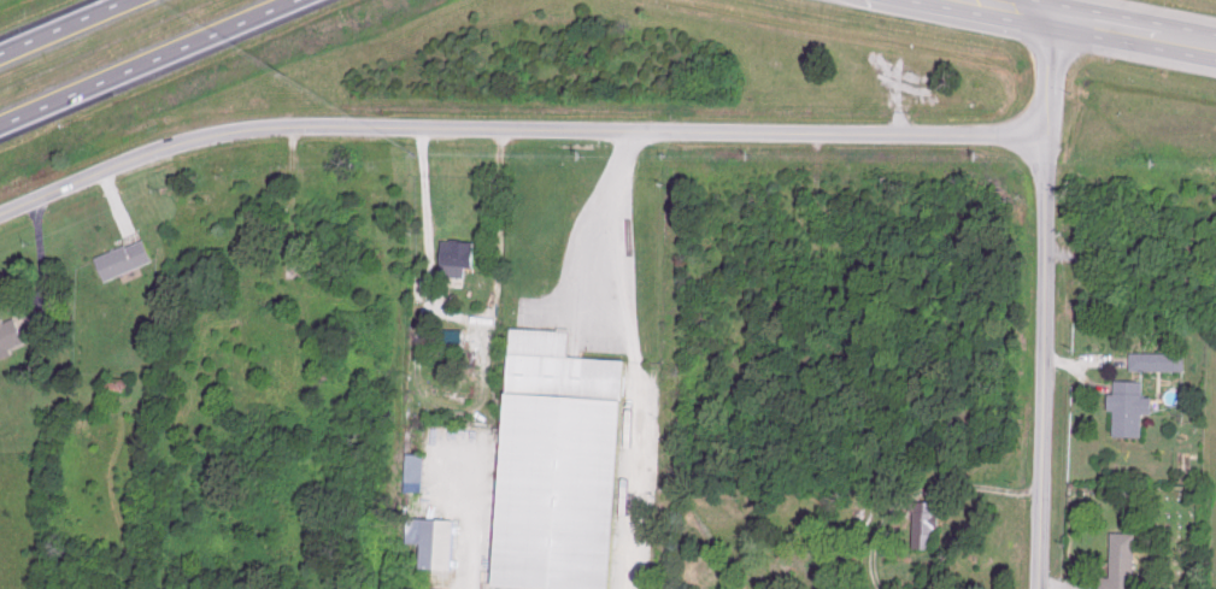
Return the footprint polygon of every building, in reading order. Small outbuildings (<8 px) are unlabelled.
[(100,256),(110,279),(158,258),(148,236),(100,256)] [(477,238),(445,238),(444,275),(468,275),(468,264),(477,265),(477,238)] [(30,344),(20,315),(8,320),(8,319),(0,322),(0,355),(30,344)] [(501,588),(617,588),(627,364),(571,361),(572,334),(511,331),(501,588)] [(1132,352),(1132,369),(1188,368),(1188,351),(1132,352)] [(1147,379),(1117,378),(1115,434),(1146,435),(1147,412),(1157,412),(1157,395),(1146,395),(1147,379)] [(430,484),(429,451),(408,452),(408,484),(430,484)] [(916,547),(941,547),(940,498),(915,499),(916,547)] [(427,566),(459,566),(460,517),(410,516),(409,541),(427,541),(427,566)] [(1114,531),(1113,575),(1101,575),(1101,588),(1144,588),(1144,584),(1137,584),(1138,532),(1114,531)]
